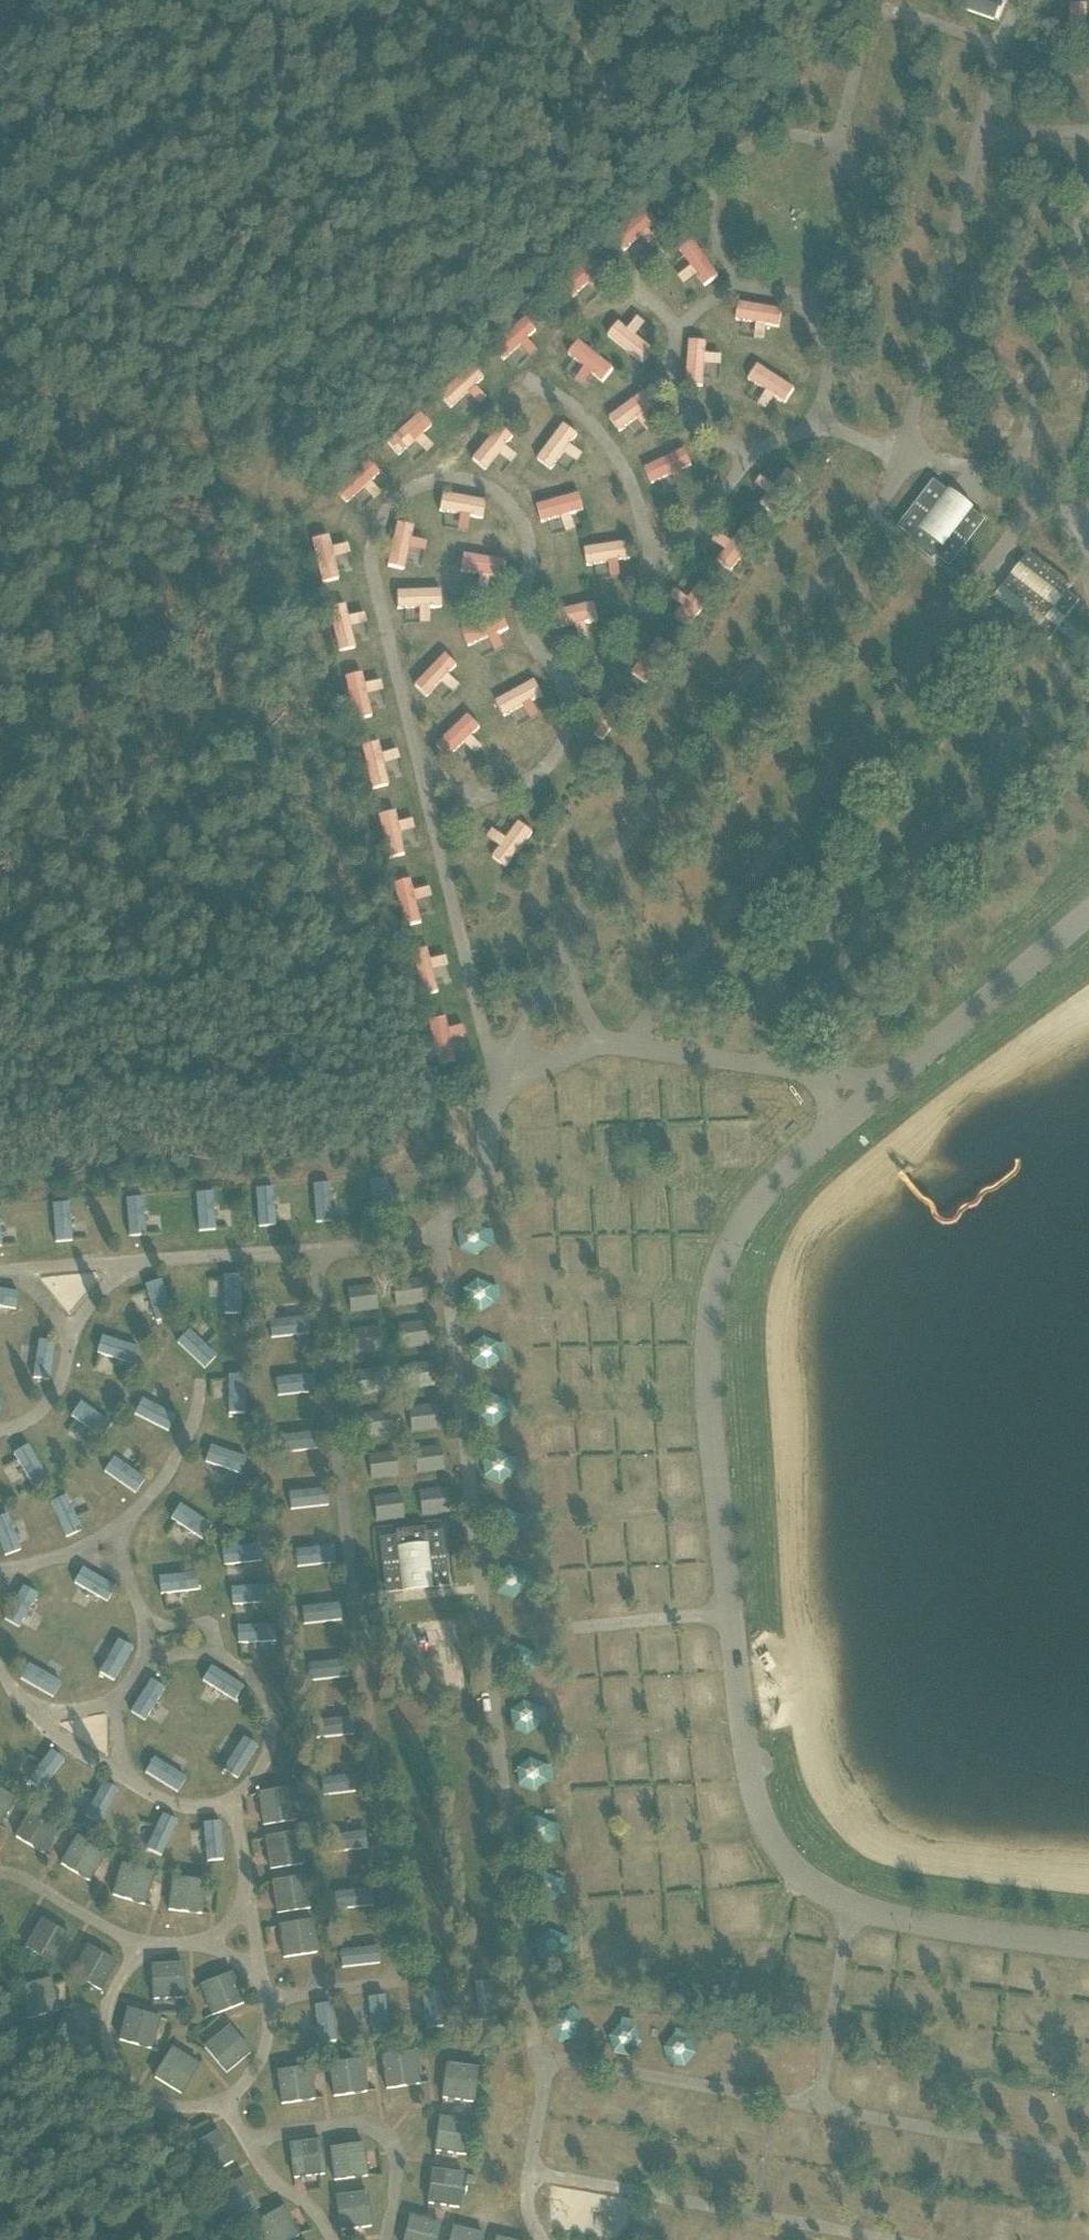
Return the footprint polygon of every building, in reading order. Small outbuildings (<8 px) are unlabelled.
[(995,21),(1003,0),(971,0),(967,10),(995,21)] [(1087,40),(1086,3),(1069,3),(1070,40),(1087,40)] [(1046,180),(1066,180),(1066,167),(1046,167),(1046,180)] [(645,206),(611,237),(625,252),(659,221),(645,206)] [(693,294),(719,275),(691,237),(676,248),(690,265),(678,274),(693,294)] [(592,287),(610,271),(592,251),(558,282),(573,298),(589,284),(592,287)] [(765,325),(777,328),(781,311),(738,301),(733,320),(755,325),(752,337),(762,339),(765,325)] [(524,341),(537,332),(527,317),(489,343),(501,360),(526,343),(524,341)] [(630,333),(617,322),(606,335),(641,365),(654,350),(632,332),(630,333)] [(1088,350),(1088,327),(1079,325),(1075,348),(1088,350)] [(586,371),(600,384),(613,370),(580,339),(565,355),(585,373),(586,371)] [(685,385),(704,385),(705,366),(720,367),(721,354),(706,353),(706,340),(686,340),(685,385)] [(745,379),(784,404),(794,388),(755,363),(745,379)] [(449,409),(467,396),(473,405),(484,398),(474,385),(483,379),(473,365),(436,392),(449,409)] [(1008,368),(1004,389),(1015,391),(1019,369),(1008,368)] [(641,427),(659,412),(641,390),(606,418),(618,433),(636,419),(641,427)] [(398,457),(418,438),(432,425),(419,411),(384,443),(398,457)] [(569,444),(577,435),(562,423),(533,458),(549,471),(563,455),(573,463),(581,454),(569,444)] [(484,471),(503,450),(502,450),(513,438),(498,424),(468,457),(484,471)] [(687,475),(680,453),(641,464),(647,486),(687,475)] [(346,504),(361,490),(371,500),(380,492),(370,482),(380,472),(367,457),(333,489),(346,504)] [(767,489),(757,505),(774,515),(797,476),(783,468),(770,491),(767,489)] [(931,478),(895,527),(950,567),(986,517),(931,478)] [(439,494),(437,511),(456,513),(455,529),(466,530),(467,517),(482,518),(484,498),(439,494)] [(580,495),(535,502),(538,522),(583,516),(580,495)] [(426,541),(412,538),(415,526),(394,522),(384,566),(404,571),(409,550),(423,553),(426,541)] [(727,546),(716,560),(729,570),(757,535),(743,524),(725,545),(727,546)] [(347,543),(331,546),(329,535),(311,538),(319,583),(338,579),(334,558),(349,555),(347,543)] [(625,544),(583,546),(584,563),(626,561),(625,544)] [(1028,644),(1030,641),(1042,651),(1081,601),(1069,592),(1073,586),(1031,553),(986,611),(1028,644)] [(459,554),(457,575),(502,579),(504,558),(459,554)] [(696,618),(713,589),(697,580),(680,609),(696,618)] [(417,623),(428,622),(428,608),(442,607),(441,589),(395,590),(395,609),(416,608),(417,623)] [(363,613),(347,615),(345,605),(327,607),(334,652),(354,649),(351,628),(365,625),(363,613)] [(570,640),(588,639),(588,621),(598,621),(598,606),(552,608),(553,630),(570,629),(570,640)] [(639,663),(631,673),(643,683),(673,649),(657,635),(636,660),(639,663)] [(378,680),(364,683),(361,672),(344,676),(354,721),(371,717),(366,694),(381,691),(378,680)] [(500,716),(523,707),(527,719),(537,715),(531,701),(542,697),(536,681),(493,697),(500,716)] [(614,692),(587,725),(605,740),(632,707),(614,692)] [(467,712),(438,739),(451,754),(480,726),(467,712)] [(360,745),(370,789),(388,785),(383,761),(396,758),(395,751),(381,754),(378,741),(360,745)] [(378,813),(384,859),(403,856),(399,826),(397,826),(395,811),(378,813)] [(500,841),(490,857),(508,869),(532,831),(516,820),(502,842),(500,841)] [(432,899),(429,887),(413,890),(410,879),(393,883),(404,929),(421,925),(416,903),(432,899)] [(439,992),(434,970),(448,967),(446,955),(432,958),(429,947),(410,952),(421,996),(439,992)] [(455,1060),(451,1041),(465,1038),(462,1024),(447,1027),(445,1016),(426,1020),(435,1064),(455,1060)] [(385,1179),(370,1181),(374,1207),(389,1205),(385,1179)] [(332,1221),(331,1183),(311,1183),(312,1221),(332,1221)] [(274,1224),(272,1187),(254,1188),(255,1225),(274,1224)] [(215,1229),(214,1191),(194,1192),(195,1230),(215,1229)] [(144,1235),(143,1196),(124,1197),(126,1236),(144,1235)] [(69,1201),(50,1202),(52,1241),(70,1240),(69,1201)] [(220,1274),(221,1313),(241,1312),(240,1274),(220,1274)] [(159,1278),(141,1285),(154,1320),(172,1313),(159,1278)] [(15,1307),(16,1289),(0,1288),(0,1306),(15,1307)] [(307,1315),(269,1318),(270,1336),(308,1333),(307,1315)] [(203,1369),(216,1355),(187,1329),(174,1342),(203,1369)] [(100,1334),(94,1351),(130,1365),(137,1348),(100,1334)] [(32,1339),(31,1378),(50,1379),(51,1340),(32,1339)] [(226,1374),(226,1412),(245,1413),(245,1374),(226,1374)] [(278,1394),(309,1392),(308,1375),(277,1377),(278,1394)] [(139,1398),(132,1415),(168,1432),(176,1415),(139,1398)] [(99,1436),(109,1421),(77,1401),(68,1416),(99,1436)] [(574,1498),(573,1418),(537,1419),(538,1489),(551,1489),(551,1498),(574,1498)] [(687,1420),(658,1421),(659,1449),(688,1448),(687,1420)] [(283,1434),(285,1451),(315,1447),(313,1430),(283,1434)] [(27,1486),(44,1480),(31,1443),(13,1449),(27,1486)] [(242,1472),(246,1454),(207,1445),(203,1463),(242,1472)] [(113,1456),(102,1469),(131,1493),(142,1480),(113,1456)] [(582,1482),(607,1481),(606,1458),(581,1458),(582,1482)] [(660,1469),(661,1496),(697,1494),(696,1468),(660,1469)] [(327,1488),(289,1490),(289,1508),(328,1506),(327,1488)] [(63,1536),(80,1529),(65,1494),(48,1501),(63,1536)] [(177,1503),(167,1519),(200,1540),(210,1524),(177,1503)] [(0,1515),(0,1555),(18,1550),(8,1513),(0,1515)] [(426,1529),(396,1532),(396,1536),(379,1538),(385,1594),(421,1590),(450,1587),(444,1531),(426,1533),(426,1529)] [(222,1563),(258,1561),(257,1544),(221,1546),(222,1563)] [(296,1566),(334,1564),(333,1546),(295,1548),(296,1566)] [(620,1594),(619,1568),(592,1569),(593,1595),(620,1594)] [(76,1569),(70,1586),(108,1599),(114,1582),(76,1569)] [(155,1577),(158,1594),(197,1588),(194,1570),(155,1577)] [(676,1598),(699,1597),(698,1573),(675,1574),(676,1598)] [(520,1575),(502,1574),(502,1593),(520,1594),(520,1575)] [(21,1584),(1,1617),(16,1626),(36,1594),(21,1584)] [(269,1585),(230,1586),(230,1604),(269,1603),(269,1585)] [(302,1622),(340,1621),(340,1604),(301,1605),(302,1622)] [(263,1623),(236,1625),(237,1643),(264,1641),(263,1623)] [(113,1681),(131,1647),(114,1638),(96,1672),(113,1681)] [(678,1671),(677,1638),(654,1638),(655,1672),(678,1671)] [(636,1673),(634,1650),(605,1651),(606,1674),(636,1673)] [(342,1660),(307,1662),(308,1679),(343,1677),(342,1660)] [(51,1697),(60,1680),(25,1662),(16,1679),(51,1697)] [(207,1666),(199,1682),(233,1700),(241,1684),(207,1666)] [(645,1676),(646,1714),(683,1713),(681,1675),(645,1676)] [(146,1720),(163,1686),(146,1678),(129,1712),(146,1720)] [(570,1730),(600,1728),(598,1679),(567,1681),(570,1730)] [(353,1718),(317,1718),(318,1736),(353,1736),(353,1718)] [(220,1768),(236,1777),(256,1746),(240,1736),(220,1768)] [(50,1749),(25,1776),(39,1789),(63,1761),(50,1749)] [(582,1753),(587,1787),(610,1783),(605,1749),(582,1753)] [(175,1793),(185,1778),(153,1756),(143,1772),(175,1793)] [(320,1778),(323,1796),(350,1791),(347,1774),(320,1778)] [(99,1823),(117,1790),(100,1781),(82,1814),(99,1823)] [(258,1790),(263,1869),(299,1866),(293,1787),(258,1790)] [(14,1797),(0,1790),(0,1824),(14,1797)] [(576,1824),(600,1821),(595,1790),(572,1793),(576,1824)] [(42,1854),(58,1827),(28,1809),(12,1835),(42,1854)] [(159,1813),(142,1848),(160,1856),(176,1821),(159,1813)] [(201,1821),(202,1860),(222,1860),(221,1821),(201,1821)] [(332,1850),(366,1848),(365,1832),(331,1834),(332,1850)] [(74,1833),(57,1862),(87,1881),(105,1852),(74,1833)] [(110,1895),(145,1903),(152,1872),(118,1864),(110,1895)] [(276,1920),(278,1955),(313,1953),(309,1876),(270,1878),(272,1920),(276,1920)] [(201,1911),(202,1879),(168,1878),(167,1910),(201,1911)] [(368,1906),(367,1889),(336,1891),(337,1908),(368,1906)] [(37,1917),(21,1948),(55,1965),(71,1935),(37,1917)] [(99,1991),(116,1961),(86,1943),(68,1973),(99,1991)] [(339,1949),(339,1966),(379,1965),(378,1947),(339,1949)] [(148,1963),(149,1999),(184,1997),(182,1961),(148,1963)] [(231,1970),(198,1984),(211,2015),(244,2002),(231,1970)] [(50,1976),(16,1987),(26,2020),(60,2009),(50,1976)] [(441,1988),(422,1989),(423,2022),(442,2022),(441,1988)] [(735,2011),(765,2013),(766,1990),(737,1988),(735,2011)] [(386,1995),(367,1997),(371,2034),(390,2032),(386,1995)] [(330,2001),(311,2004),(317,2043),(336,2040),(330,2001)] [(117,2040),(151,2047),(157,2015),(123,2008),(117,2040)] [(60,2017),(56,2051),(86,2055),(90,2021),(60,2017)] [(227,2024),(201,2046),(224,2074),(251,2051),(227,2024)] [(169,2046),(151,2075),(180,2093),(198,2065),(169,2046)] [(382,2088),(420,2085),(417,2051),(379,2054),(382,2088)] [(362,2059),(326,2064),(330,2096),(367,2091),(362,2059)] [(440,2099),(475,2100),(476,2065),(442,2063),(440,2099)] [(277,2101),(312,2099),(310,2066),(275,2068),(277,2101)] [(433,2151),(465,2153),(467,2118),(435,2116),(433,2151)] [(205,2177),(234,2160),(215,2129),(186,2146),(205,2177)] [(289,2176),(321,2174),(320,2139),(288,2140),(289,2176)] [(329,2146),(331,2179),(366,2177),(364,2144),(329,2146)] [(426,2205),(460,2206),(462,2170),(428,2169),(426,2205)] [(213,2190),(228,2222),(259,2208),(243,2175),(213,2190)] [(338,2230),(372,2225),(367,2190),(333,2195),(338,2230)] [(299,2235),(284,2205),(252,2221),(262,2239),(288,2239),(299,2235)] [(440,2223),(408,2214),(400,2239),(435,2239),(440,2223)] [(483,2233),(450,2225),(447,2239),(481,2239),(483,2233)]
